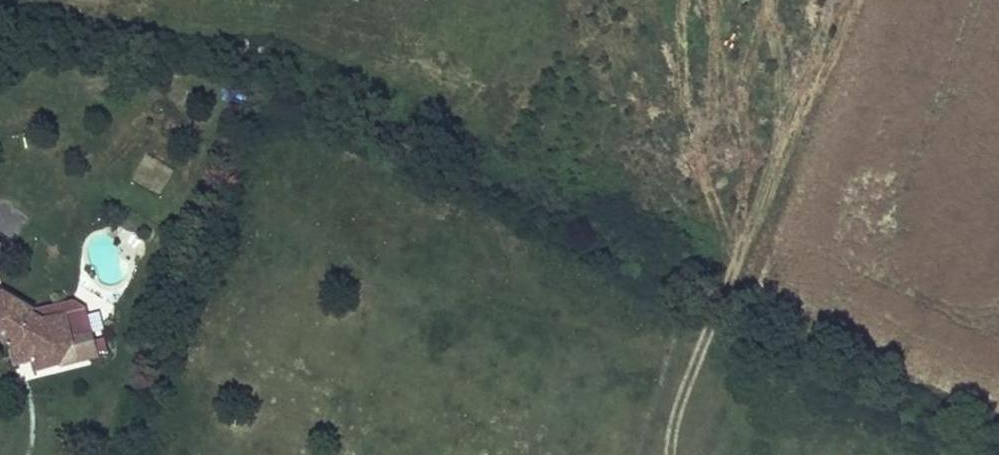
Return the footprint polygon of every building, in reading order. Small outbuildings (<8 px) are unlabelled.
[(63,315),(41,320),(29,313),(30,311),(1,293),(0,295),(0,343),(8,347),(18,344),(28,352),(30,360),(63,315)] [(63,315),(33,371),(73,361),(75,360),(63,315)] [(13,364),(30,360),(28,352),(18,344),(8,347),(13,364)]
